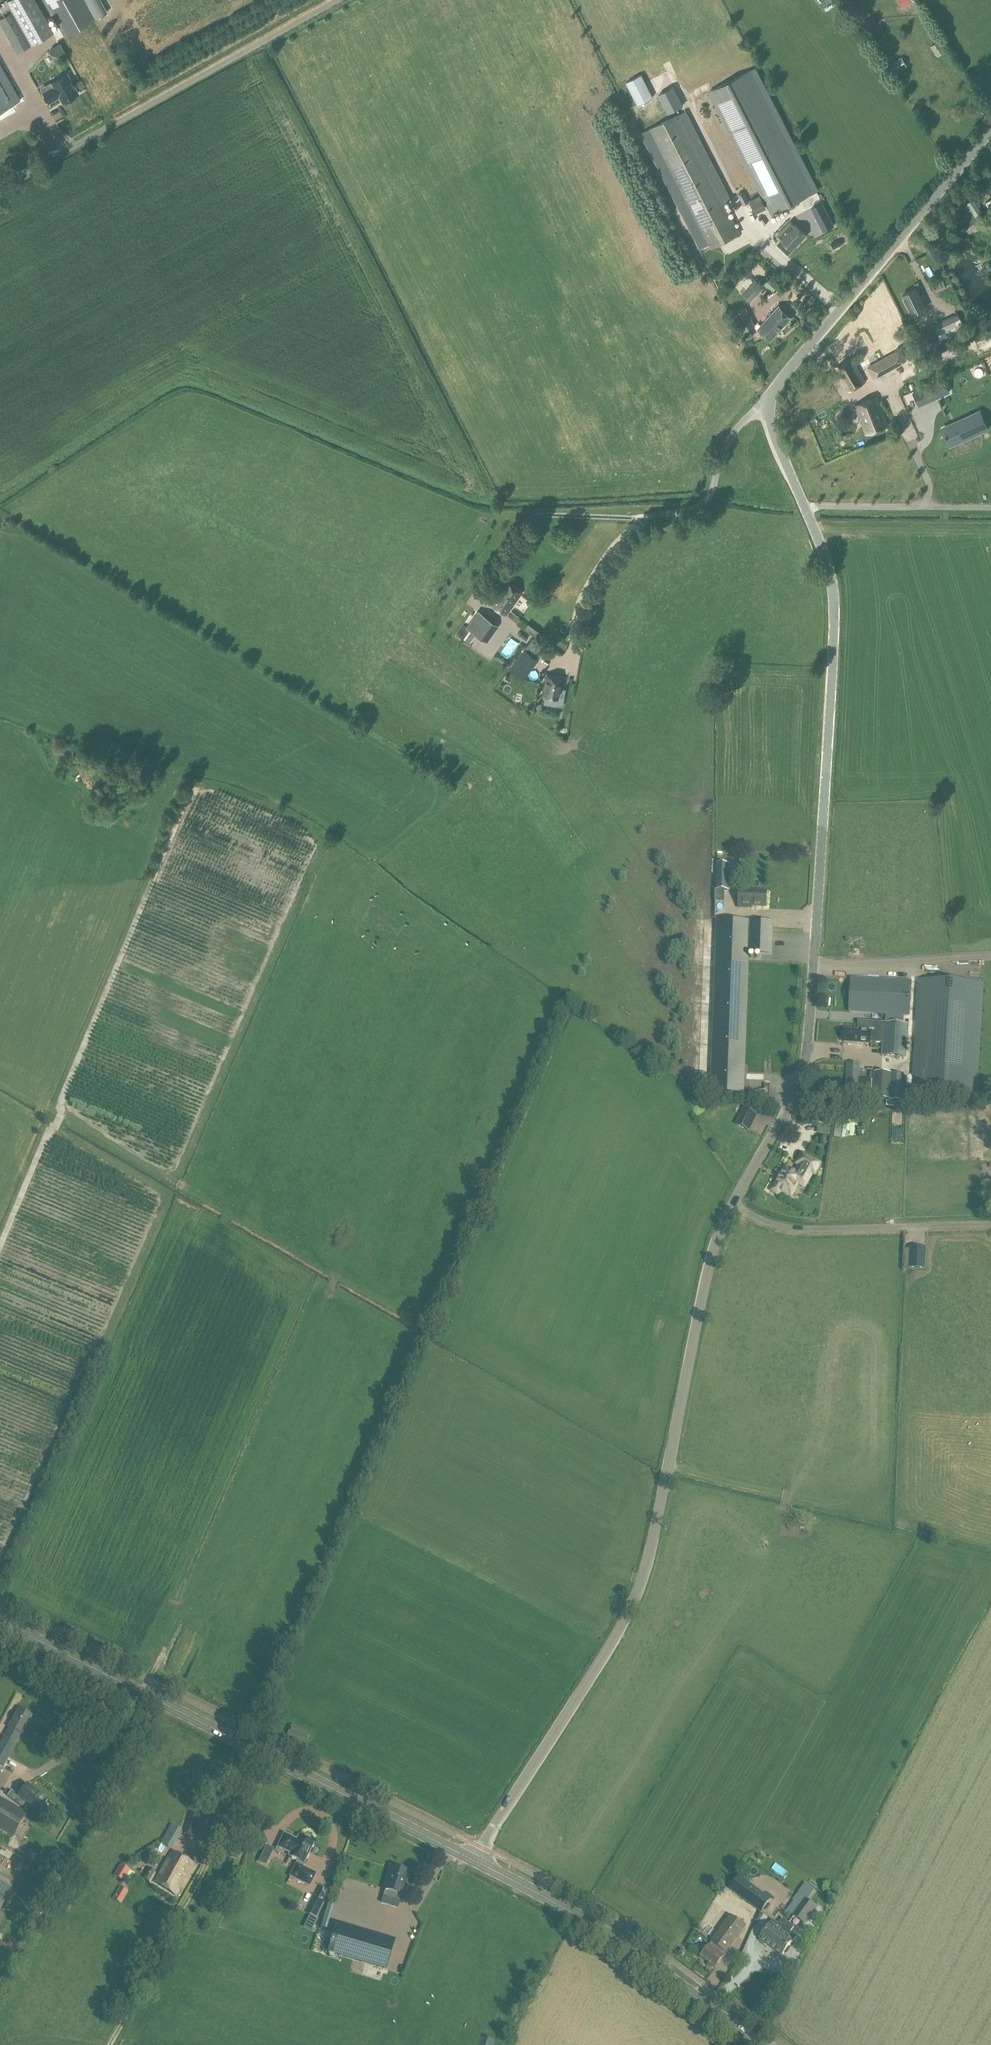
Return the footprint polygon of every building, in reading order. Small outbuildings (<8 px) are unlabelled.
[(8,1),(12,9),(32,45),(54,33),(36,0),(10,0),(8,1)] [(67,36),(94,20),(82,0),(46,0),(67,36)] [(902,10),(914,3),(912,0),(898,0),(897,1),(902,10)] [(12,9),(0,15),(0,21),(18,53),(32,45),(12,9)] [(939,41),(930,47),(937,57),(946,51),(939,41)] [(908,66),(902,56),(896,59),(893,55),(886,59),(895,73),(908,66)] [(750,71),(709,92),(771,214),(788,205),(790,209),(795,206),(793,202),(812,193),(750,71)] [(54,86),(43,92),(49,102),(57,98),(55,96),(58,94),(63,102),(78,93),(77,91),(78,90),(75,85),(74,85),(67,74),(52,83),(54,86)] [(638,104),(653,97),(642,74),(627,82),(638,104)] [(12,105),(0,83),(0,112),(12,105)] [(668,113),(683,105),(674,86),(658,94),(668,113)] [(724,202),(731,198),(686,111),(679,114),(650,128),(711,248),(740,233),(724,202)] [(984,175),(974,182),(983,194),(990,189),(987,183),(989,182),(984,175)] [(968,203),(973,210),(964,216),(968,222),(977,216),(979,220),(986,216),(974,198),(968,203)] [(750,212),(759,208),(756,201),(747,205),(750,212)] [(822,202),(812,208),(823,231),(834,225),(822,202)] [(791,221),(778,235),(782,240),(778,244),(788,253),(791,249),(800,240),(802,241),(805,238),(804,236),(806,234),(796,225),(791,221)] [(933,271),(937,267),(920,247),(916,250),(933,271)] [(750,304),(763,290),(750,278),(746,278),(744,281),(744,285),(748,289),(747,290),(743,287),(740,290),(744,293),(741,296),(750,304)] [(912,314),(927,307),(917,287),(902,295),(912,314)] [(759,331),(771,342),(791,319),(790,318),(783,311),(782,312),(779,309),(759,331)] [(744,334),(755,329),(746,311),(735,316),(744,334)] [(957,327),(964,324),(959,314),(953,317),(952,315),(934,324),(943,344),(954,338),(953,337),(960,333),(957,327)] [(874,377),(896,365),(890,355),(869,367),(869,368),(874,377)] [(849,392),(867,381),(853,356),(835,367),(849,392)] [(950,391),(944,379),(924,388),(929,401),(950,391)] [(866,434),(889,424),(878,396),(855,406),(866,434)] [(824,417),(830,412),(825,405),(819,409),(824,417)] [(970,415),(940,428),(948,444),(958,440),(958,441),(966,437),(966,435),(977,430),(970,415)] [(465,519),(457,527),(460,530),(468,522),(465,519)] [(445,534),(454,527),(451,523),(442,530),(445,534)] [(466,581),(469,578),(462,571),(459,574),(466,581)] [(506,614),(522,593),(505,581),(490,602),(506,614)] [(467,627),(487,642),(498,625),(478,611),(467,627)] [(517,664),(503,683),(514,691),(528,672),(517,664)] [(544,703),(556,705),(558,693),(564,694),(565,687),(561,686),(562,677),(545,674),(542,694),(545,694),(544,703)] [(387,720),(378,729),(385,737),(395,728),(387,720)] [(717,865),(716,891),(728,891),(729,865),(717,865)] [(767,908),(767,895),(740,894),(740,908),(752,909),(752,907),(767,908)] [(718,920),(712,1093),(743,1094),(748,954),(772,955),(773,922),(718,920)] [(851,979),(849,1012),(909,1016),(911,982),(851,979)] [(919,981),(913,1090),(977,1094),(983,984),(919,981)] [(861,1044),(883,1045),(884,1025),(878,1025),(878,1023),(859,1022),(858,1031),(844,1030),(844,1032),(843,1032),(842,1033),(841,1040),(842,1041),(844,1041),(843,1043),(858,1043),(858,1046),(861,1046),(861,1044)] [(884,1024),(882,1056),(906,1057),(908,1025),(884,1024)] [(859,1093),(860,1064),(848,1063),(846,1092),(859,1093)] [(902,1101),(904,1074),(875,1073),(873,1099),(902,1101)] [(746,1132),(753,1116),(745,1112),(737,1127),(746,1132)] [(783,1166),(768,1194),(777,1199),(779,1196),(790,1202),(797,1188),(804,1192),(812,1177),(814,1178),(821,1165),(800,1154),(793,1166),(796,1168),(793,1172),(783,1166)] [(906,1252),(905,1276),(914,1276),(915,1252),(906,1252)] [(182,1675),(185,1671),(179,1665),(175,1669),(182,1675)] [(0,1744),(0,1764),(4,1766),(22,1734),(33,1716),(20,1708),(9,1727),(10,1727),(0,1744)] [(16,1795),(13,1799),(15,1801),(14,1802),(23,1809),(28,1802),(39,1811),(47,1802),(27,1786),(18,1797),(16,1795)] [(15,1836),(28,1812),(0,1796),(0,1827),(15,1836)] [(189,1811),(182,1834),(212,1844),(219,1821),(189,1811)] [(172,1827),(165,1838),(174,1844),(181,1833),(172,1827)] [(278,1848),(276,1852),(282,1855),(284,1851),(290,1854),(289,1857),(298,1861),(290,1877),(309,1886),(315,1875),(301,1868),(313,1844),(299,1837),(297,1841),(284,1835),(278,1848)] [(233,1846),(229,1855),(238,1859),(241,1850),(233,1846)] [(268,1846),(260,1863),(267,1867),(276,1850),(268,1846)] [(172,1852),(154,1883),(176,1896),(194,1865),(172,1852)] [(121,1865),(114,1877),(122,1882),(129,1870),(121,1865)] [(770,1865),(766,1871),(775,1877),(769,1885),(774,1888),(778,1881),(786,1886),(791,1878),(770,1865)] [(401,1887),(405,1872),(390,1867),(383,1890),(384,1891),(382,1896),(397,1900),(399,1895),(406,1897),(408,1889),(401,1887)] [(11,1891),(18,1877),(0,1868),(0,1885),(11,1891)] [(150,1868),(143,1879),(149,1882),(156,1871),(150,1868)] [(763,1895),(739,1877),(730,1889),(760,1911),(769,1898),(763,1894),(763,1895)] [(120,1889),(115,1900),(122,1905),(128,1894),(120,1889)] [(321,1890),(309,1915),(319,1920),(331,1895),(321,1890)] [(806,1900),(794,1916),(804,1923),(815,1907),(806,1900)] [(728,1951),(744,1928),(728,1917),(712,1941),(728,1951)] [(779,1925),(773,1921),(760,1938),(761,1939),(760,1942),(766,1946),(767,1944),(783,1955),(784,1953),(786,1955),(791,1949),(789,1947),(796,1937),(790,1933),(794,1927),(783,1919),(779,1925)] [(394,1942),(336,1925),(328,1953),(386,1970),(394,1942)] [(725,1955),(728,1951),(712,1941),(709,1945),(710,1946),(708,1948),(699,1959),(714,1970),(725,1955)] [(390,1965),(387,1976),(397,1979),(401,1968),(390,1965)]
